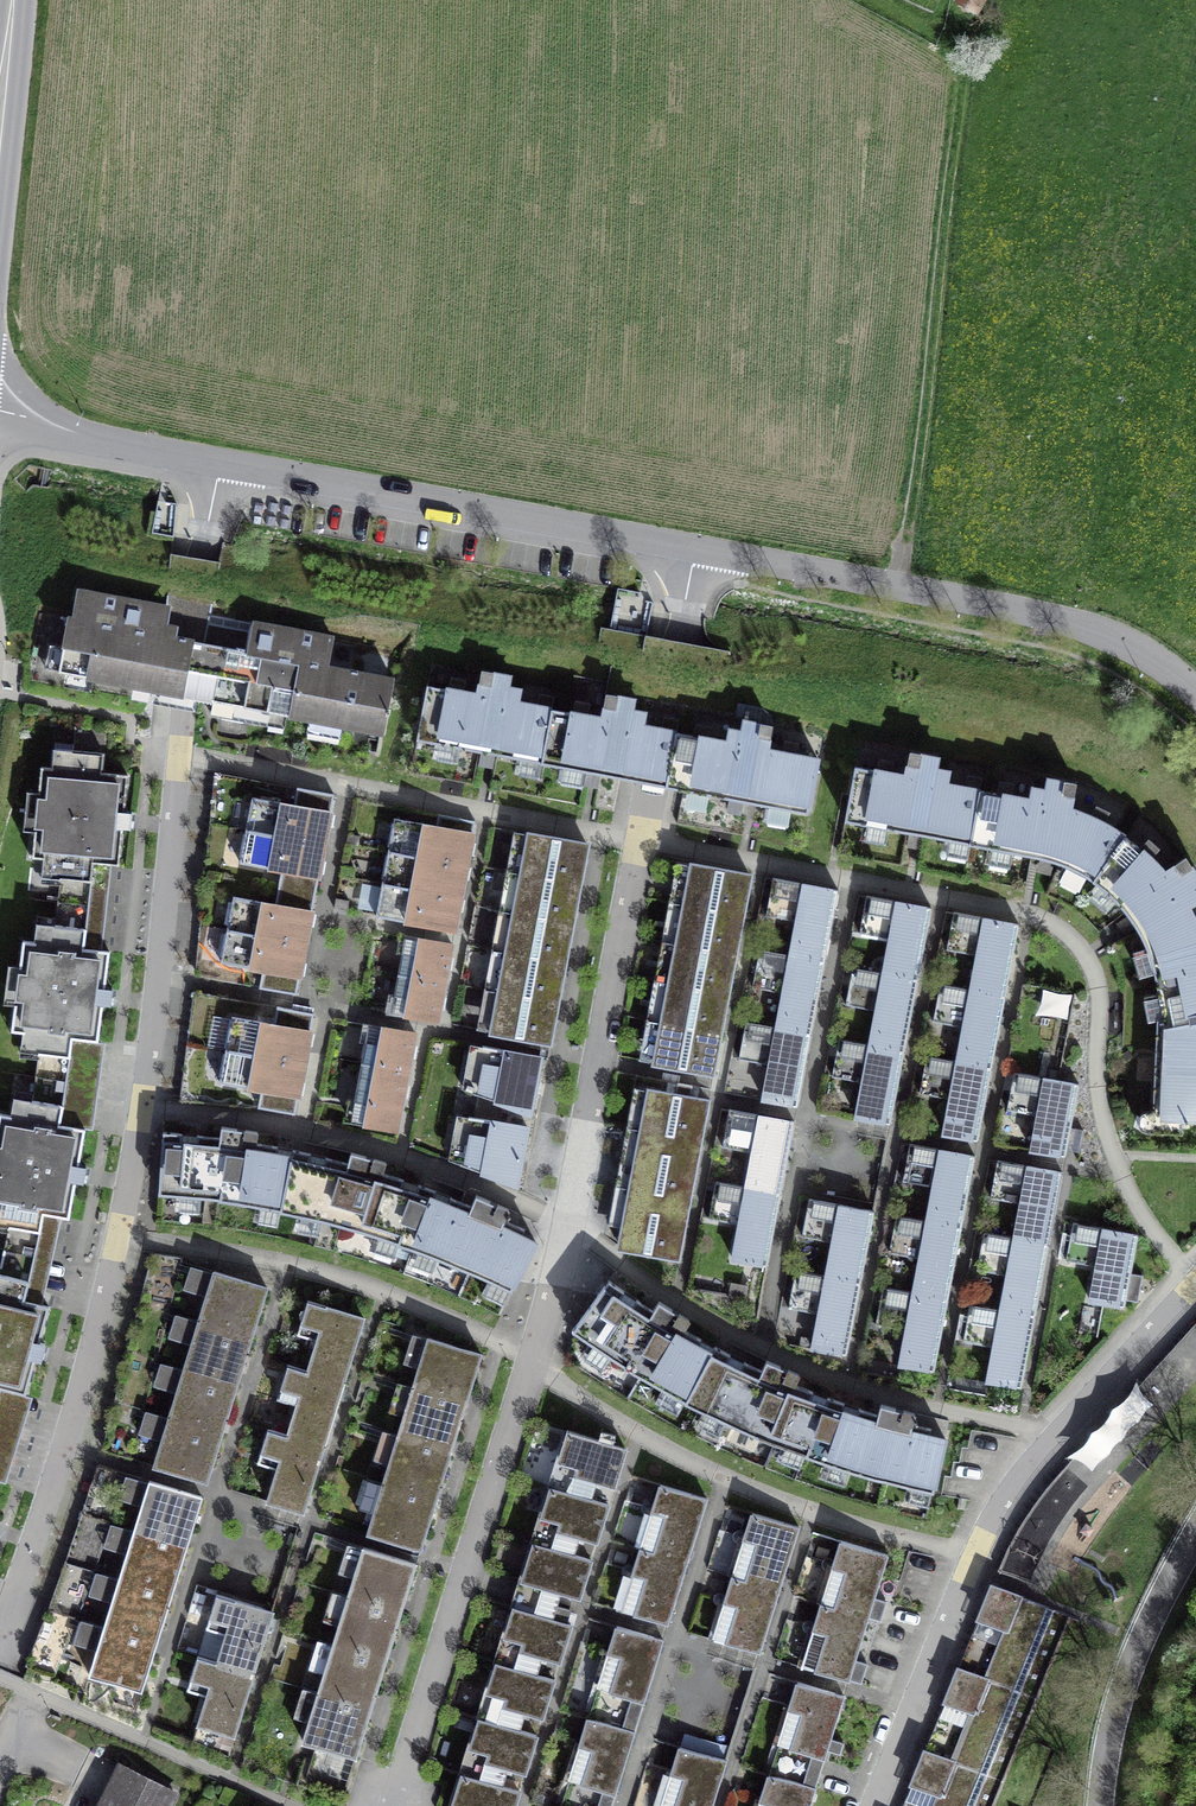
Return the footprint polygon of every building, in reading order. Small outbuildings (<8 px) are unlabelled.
[(957,4),(975,14),(983,0),(959,0),(957,4)] [(44,668),(197,698),(202,643),(175,638),(176,629),(166,627),(167,608),(79,590),(74,618),(69,618),(63,646),(50,645),(44,668)] [(211,716),(284,728),(287,714),(382,733),(394,679),(326,667),(332,638),(253,624),(248,652),(202,643),(197,698),(212,701),(211,716)] [(417,741),(542,763),(552,709),(555,696),(539,693),(536,706),(517,703),(520,690),(506,688),(509,676),(483,671),(479,694),(464,691),(466,679),(451,676),(448,689),(428,685),(417,741)] [(677,733),(679,720),(664,717),(662,730),(642,727),(645,714),(631,712),(633,700),(607,695),(602,718),(588,716),(590,703),(575,700),(572,713),(552,709),(542,763),(667,786),(677,733)] [(808,812),(818,759),(797,755),(800,741),(785,739),(782,753),(768,750),(772,726),(745,721),(743,732),(731,730),(728,742),(709,739),(711,725),(695,722),(692,736),(677,733),(667,786),(808,812)] [(53,768),(41,767),(32,857),(37,857),(34,883),(59,886),(57,903),(89,905),(94,863),(119,866),(122,829),(130,829),(132,812),(124,812),(128,775),(102,773),(104,754),(73,751),(74,744),(55,743),(53,768)] [(846,821),(970,844),(980,791),(982,777),(968,774),(965,788),(946,784),(948,771),(935,769),(938,757),(910,752),(906,776),(892,773),(894,760),(879,757),(876,770),(856,767),(846,821)] [(1124,837),(1104,823),(1110,812),(1096,805),(1090,816),(1072,810),(1075,783),(1049,779),(1047,791),(1033,788),(1032,800),(1012,796),(1014,782),(999,780),(997,793),(980,791),(970,844),(1035,856),(1061,864),(1084,874),(1093,881),(1124,837)] [(246,829),(323,845),(334,795),(298,788),(294,807),(252,798),(246,829)] [(388,851),(466,865),(475,822),(438,815),(436,827),(394,819),(388,851)] [(323,845),(246,829),(239,864),(281,872),(279,885),(314,892),(323,845)] [(521,874),(579,884),(586,845),(528,834),(521,874)] [(1115,899),(1128,914),(1138,929),(1148,952),(1156,976),(1195,967),(1195,922),(1189,905),(1195,902),(1195,895),(1191,886),(1195,883),(1195,874),(1185,858),(1164,871),(1151,857),(1160,847),(1149,837),(1139,847),(1124,837),(1093,881),(1115,899)] [(466,865),(388,851),(382,883),(460,898),(466,865)] [(684,905),(742,915),(749,876),(691,865),(684,905)] [(572,923),(579,884),(521,874),(513,913),(572,923)] [(791,955),(824,961),(838,890),(773,878),(766,915),(797,921),(791,955)] [(460,898),(382,883),(376,917),(430,927),(454,931),(460,898)] [(227,930),(304,945),(314,892),(279,885),(275,906),(233,898),(227,930)] [(883,973),(918,979),(932,908),(867,895),(859,933),(890,939),(883,973)] [(52,944),(23,940),(12,1029),(41,1033),(36,1077),(66,1080),(73,1037),(98,1041),(102,1005),(110,1006),(112,989),(105,988),(109,952),(84,949),(89,905),(57,903),(52,944)] [(742,915),(684,905),(677,944),(735,954),(742,915)] [(972,990),(1005,996),(1018,924),(954,912),(947,950),(978,956),(972,990)] [(564,963),(572,923),(513,913),(506,952),(564,963)] [(304,945),(227,930),(220,964),(262,972),(259,985),(295,992),(304,945)] [(399,973),(444,982),(452,944),(407,935),(399,973)] [(735,954),(677,944),(669,983),(728,994),(735,954)] [(791,955),(760,949),(752,987),(783,992),(777,1027),(810,1033),(824,961),(791,955)] [(557,1002),(564,963),(506,952),(499,992),(557,1002)] [(883,973),(853,967),(846,1004),(876,1010),(870,1044),(904,1051),(918,979),(883,973)] [(1156,976),(1163,1017),(1157,1018),(1153,1118),(1162,1118),(1162,1130),(1182,1131),(1182,1119),(1195,1119),(1195,967),(1156,976)] [(444,982),(399,973),(391,1012),(436,1021),(444,982)] [(728,994),(669,983),(662,1023),(720,1033),(728,994)] [(991,1068),(1005,996),(972,990),(941,983),(933,1021),(964,1027),(957,1061),(991,1068)] [(1070,1015),(1074,990),(1044,987),(1041,1012),(1070,1015)] [(479,1027),(491,1029),(497,991),(485,989),(479,1027)] [(550,1042),(557,1002),(499,992),(491,1031),(550,1042)] [(226,1050),(304,1066),(314,1015),(278,1008),(275,1027),(232,1019),(226,1050)] [(777,1027),(746,1021),(739,1059),(769,1065),(763,1100),(797,1106),(810,1033),(777,1027)] [(720,1033),(662,1023),(655,1062),(713,1073),(720,1033)] [(416,1034),(369,1025),(362,1063),(408,1072),(416,1034)] [(870,1044),(840,1039),(832,1076),(863,1082),(857,1116),(890,1122),(904,1051),(870,1044)] [(472,1093),(531,1114),(540,1057),(482,1046),(472,1093)] [(304,1066),(226,1050),(219,1084),(261,1093),(258,1106),(294,1113),(304,1066)] [(977,1141),(991,1068),(957,1061),(927,1055),(920,1093),(950,1098),(943,1134),(977,1141)] [(351,1121),(397,1130),(408,1072),(362,1063),(351,1121)] [(1031,1150),(1065,1157),(1078,1085),(1015,1073),(1008,1111),(1037,1116),(1031,1150)] [(0,1113),(0,1206),(13,1208),(4,1250),(35,1257),(45,1213),(69,1218),(75,1182),(84,1183),(86,1167),(79,1165),(84,1129),(59,1124),(64,1104),(66,1080),(36,1077),(28,1119),(0,1113)] [(641,1130),(700,1141),(707,1100),(675,1094),(677,1083),(648,1078),(644,1100),(647,1100),(641,1130)] [(747,1187),(780,1193),(793,1121),(730,1109),(723,1146),(753,1152),(747,1187)] [(517,1185),(527,1127),(468,1116),(460,1164),(517,1185)] [(290,1213),(302,1152),(292,1150),(291,1156),(276,1153),(278,1146),(255,1143),(257,1132),(238,1129),(222,1127),(220,1137),(197,1134),(196,1142),(182,1141),(182,1134),(163,1133),(159,1193),(220,1200),(290,1213)] [(700,1141),(641,1130),(630,1188),(689,1199),(700,1141)] [(927,1221),(961,1228),(974,1156),(909,1144),(903,1180),(934,1186),(927,1221)] [(404,1246),(427,1188),(418,1185),(416,1191),(402,1186),(403,1180),(382,1172),(385,1162),(369,1157),(351,1152),(348,1163),(326,1157),(324,1164),(310,1160),(309,1153),(302,1152),(290,1213),(335,1224),(377,1237),(404,1246)] [(1015,1237),(1048,1243),(1061,1173),(997,1160),(990,1197),(1022,1203),(1015,1237)] [(780,1193),(747,1187),(716,1181),(709,1219),(739,1225),(733,1260),(767,1266),(780,1193)] [(427,1188),(404,1246),(425,1254),(511,1292),(536,1243),(522,1236),(524,1228),(504,1219),(508,1209),(493,1202),(477,1195),(472,1204),(451,1197),(448,1203),(433,1198),(435,1191),(427,1188)] [(689,1199),(630,1188),(620,1247),(678,1257),(689,1199)] [(827,1276),(860,1282),(873,1211),(809,1199),(802,1236),(833,1242),(827,1276)] [(961,1228),(927,1221),(896,1215),(889,1253),(920,1259),(914,1293),(947,1299),(961,1228)] [(1090,1302),(1124,1308),(1126,1299),(1138,1302),(1142,1275),(1130,1273),(1137,1234),(1073,1223),(1067,1261),(1096,1266),(1090,1302)] [(1048,1243),(1015,1237),(984,1231),(977,1270),(1008,1276),(1001,1309),(1034,1315),(1048,1243)] [(1,1388),(25,1395),(35,1360),(41,1361),(45,1344),(39,1343),(49,1306),(24,1301),(35,1257),(4,1250),(0,1265),(0,1392),(1,1388)] [(860,1282),(827,1276),(796,1270),(789,1308),(820,1314),(813,1349),(846,1355),(860,1282)] [(199,1320),(250,1336),(266,1289),(214,1274),(199,1320)] [(697,1407),(722,1350),(714,1346),(711,1352),(698,1345),(701,1339),(684,1329),(690,1320),(675,1311),(659,1301),(653,1310),(637,1300),(633,1305),(621,1297),(624,1291),(609,1281),(573,1330),(630,1369),(697,1407)] [(934,1371),(947,1299),(914,1293),(883,1287),(876,1324),(907,1330),(900,1365),(934,1371)] [(307,1371),(344,1383),(364,1318),(308,1301),(298,1334),(316,1340),(307,1371)] [(1034,1315),(1001,1309),(970,1303),(963,1341),(994,1347),(987,1382),(1021,1388),(1034,1315)] [(185,1368),(236,1383),(250,1336),(199,1320),(185,1368)] [(997,1571),(1027,1582),(1045,1542),(1067,1510),(1086,1489),(1195,1369),(1195,1323),(1051,1482),(1036,1502),(1015,1534),(997,1571)] [(168,1335),(161,1356),(183,1363),(190,1343),(168,1335)] [(413,1387),(466,1403),(481,1354),(428,1338),(413,1387)] [(817,1459),(835,1399),(827,1397),(825,1403),(811,1399),(813,1392),(795,1384),(798,1374),(781,1367),(766,1360),(762,1370),(744,1361),(741,1367),(727,1360),(730,1354),(722,1350),(697,1407),(751,1433),(817,1459)] [(287,1436),(324,1447),(344,1383),(307,1371),(288,1365),(278,1399),(297,1404),(287,1436)] [(170,1416),(221,1432),(236,1383),(185,1368),(170,1416)] [(466,1403),(413,1387),(398,1434),(451,1451),(466,1403)] [(835,1399),(817,1459),(870,1476),(933,1493),(945,1440),(930,1436),(931,1429),(912,1424),(914,1414),(896,1408),(881,1404),(879,1414),(859,1408),(857,1414),(841,1410),(844,1402),(835,1399)] [(221,1432),(170,1416),(155,1467),(206,1482),(221,1432)] [(324,1447),(287,1436),(268,1430),(258,1463),(277,1469),(267,1500),(303,1512),(324,1447)] [(625,1449),(568,1431),(551,1487),(591,1499),(596,1481),(613,1486),(625,1449)] [(451,1451),(398,1434),(383,1483),(436,1499),(451,1451)] [(142,1503),(149,1476),(127,1471),(120,1498),(142,1503)] [(134,1530),(187,1546),(202,1497),(150,1481),(134,1530)] [(436,1499),(383,1483),(368,1532),(421,1548),(436,1499)] [(707,1499),(661,1484),(641,1548),(687,1562),(707,1499)] [(596,1542),(607,1505),(591,1499),(551,1487),(534,1543),(573,1555),(578,1536),(596,1542)] [(799,1527),(752,1513),(733,1576),(780,1590),(799,1527)] [(119,1578),(171,1594),(187,1546),(134,1530),(119,1578)] [(888,1555),(842,1541),(822,1604),(868,1618),(888,1555)] [(590,1560),(573,1555),(534,1543),(522,1580),(579,1597),(590,1560)] [(104,1546),(97,1566),(120,1574),(127,1553),(104,1546)] [(348,1596),(400,1612),(415,1563),(363,1547),(348,1596)] [(667,1625),(687,1562),(641,1548),(621,1610),(667,1625)] [(760,1653),(780,1590),(733,1576),(713,1639),(760,1653)] [(104,1626),(156,1642),(171,1594),(119,1578),(104,1626)] [(1068,1616),(992,1585),(979,1618),(1006,1629),(986,1678),(1035,1698),(1068,1616)] [(216,1662),(253,1674),(273,1612),(217,1594),(206,1628),(225,1634),(216,1662)] [(400,1612),(348,1596),(333,1644),(386,1660),(400,1612)] [(849,1680),(868,1618),(822,1604),(802,1665),(849,1680)] [(570,1624),(514,1606),(496,1662),(536,1675),(541,1656),(558,1662),(570,1624)] [(156,1642),(104,1626),(89,1674),(141,1691),(156,1642)] [(663,1640),(617,1626),(597,1690),(630,1700),(622,1728),(635,1732),(663,1640)] [(386,1660),(333,1644),(318,1692),(371,1708),(386,1660)] [(253,1674),(216,1662),(198,1656),(188,1689),(207,1695),(198,1724),(234,1736),(253,1674)] [(553,1680),(536,1675),(496,1662),(479,1718),(518,1730),(524,1712),(541,1717),(553,1680)] [(1035,1698),(986,1678),(958,1667),(944,1701),(971,1712),(952,1761),(1001,1781),(1035,1698)] [(845,1697),(798,1682),(778,1746),(812,1756),(803,1784),(816,1788),(845,1697)] [(371,1708),(318,1692),(303,1741),(356,1757),(371,1708)] [(588,1717),(568,1781),(602,1791),(598,1805),(612,1805),(635,1732),(622,1728),(588,1717)] [(536,1736),(518,1730),(479,1718),(462,1773),(502,1786),(507,1768),(524,1773),(536,1736)] [(680,1745),(661,1805),(713,1805),(727,1760),(680,1745)] [(952,1761),(925,1750),(911,1783),(938,1794),(934,1805),(991,1805),(1001,1781),(952,1761)] [(174,1793),(121,1765),(100,1805),(167,1805),(174,1793)] [(502,1786),(462,1773),(452,1805),(514,1805),(519,1791),(502,1786)] [(770,1774),(760,1805),(810,1805),(816,1788),(803,1784),(770,1774)]
